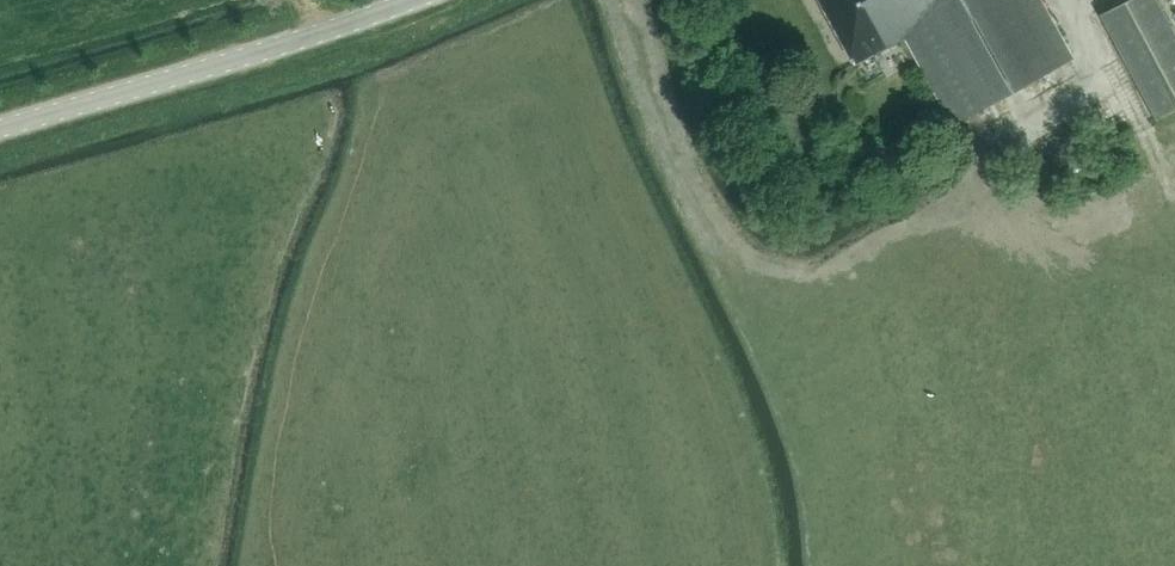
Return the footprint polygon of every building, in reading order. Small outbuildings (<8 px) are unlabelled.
[(904,37),(952,125),(1072,59),(1042,4),(1039,0),(819,0),(854,65),(904,37)] [(1099,15),(1155,119),(1174,108),(1174,35),(1156,0),(1126,0),(1099,15)]
